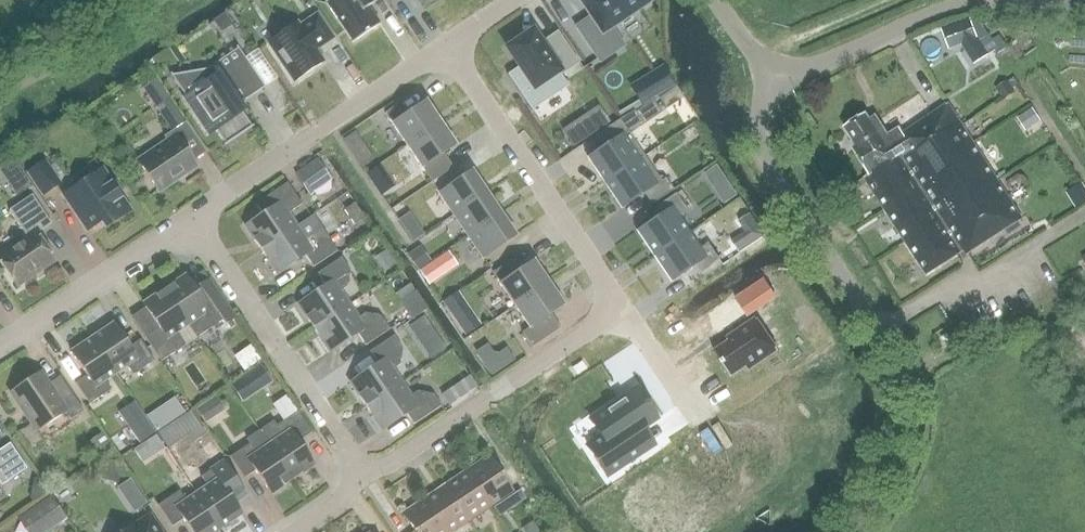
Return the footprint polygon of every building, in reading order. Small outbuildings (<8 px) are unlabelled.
[(378,0),(328,0),(325,2),(352,42),(379,24),(368,7),(378,0)] [(649,0),(579,0),(581,2),(590,16),(575,26),(599,62),(619,49),(606,29),(647,2),(649,0)] [(232,24),(224,12),(213,20),(220,31),(232,24)] [(297,22),(267,42),(294,82),(323,62),(315,49),(332,37),(317,15),(299,26),(297,22)] [(977,38),(970,19),(941,30),(948,49),(961,44),(977,38)] [(510,72),(507,74),(531,111),(534,109),(533,107),(565,86),(566,88),(568,86),(561,75),(579,63),(557,31),(539,43),(532,32),(508,48),(520,66),(521,67),(511,74),(510,72)] [(999,48),(989,33),(978,40),(988,55),(999,48)] [(967,47),(980,67),(990,61),(978,41),(967,47)] [(170,74),(201,119),(202,118),(201,117),(204,114),(225,144),(224,145),(225,146),(254,127),(253,125),(252,126),(231,96),(239,91),(245,100),(264,88),(265,90),(266,89),(237,46),(236,47),(243,57),(213,77),(208,69),(173,75),(172,73),(170,74)] [(655,73),(642,81),(652,97),(665,88),(655,73)] [(1007,81),(995,88),(1003,100),(1014,93),(1007,81)] [(156,106),(173,131),(186,122),(169,97),(156,106)] [(407,145),(439,124),(424,102),(403,116),(395,105),(385,113),(407,145)] [(864,178),(925,273),(962,249),(966,254),(1022,218),(949,103),(903,132),(901,128),(888,137),(877,120),(873,123),(867,114),(848,126),(860,145),(855,148),(871,173),(864,178)] [(1040,121),(1032,108),(1021,116),(1029,128),(1040,121)] [(605,146),(587,157),(604,183),(644,156),(629,134),(643,124),(642,123),(634,112),(634,111),(621,118),(597,134),(605,146)] [(575,122),(563,130),(573,146),(585,137),(575,122)] [(439,124),(407,145),(431,182),(453,167),(443,153),(454,146),(439,124)] [(353,155),(365,146),(355,131),(343,139),(353,155)] [(158,191),(196,166),(176,137),(139,162),(158,191)] [(644,156),(604,183),(621,208),(644,193),(651,204),(673,190),(665,178),(661,181),(644,156)] [(331,181),(316,159),(294,174),(308,195),(331,181)] [(60,183),(46,161),(28,173),(42,195),(60,183)] [(380,164),(366,173),(371,181),(385,172),(380,164)] [(705,174),(715,188),(726,181),(720,172),(719,173),(715,167),(705,174)] [(101,171),(65,195),(88,229),(101,220),(106,227),(113,222),(129,211),(120,198),(124,196),(114,181),(110,184),(101,171)] [(439,192),(454,215),(486,194),(471,171),(439,192)] [(23,176),(9,185),(16,196),(30,187),(23,176)] [(246,226),(261,250),(297,226),(288,214),(302,205),(287,183),(255,204),(263,215),(246,226)] [(1084,201),(1084,189),(1081,183),(1068,191),(1066,193),(1075,208),(1078,206),(1084,201)] [(663,213),(637,231),(654,256),(689,232),(678,216),(687,210),(675,193),(657,205),(663,213)] [(500,215),(486,194),(454,215),(468,236),(500,215)] [(35,233),(38,231),(39,232),(52,223),(32,195),(9,210),(27,237),(0,255),(0,261),(17,286),(54,261),(35,233)] [(406,232),(417,224),(409,212),(398,220),(406,232)] [(468,236),(483,258),(515,236),(500,215),(468,236)] [(313,216),(297,226),(261,250),(277,274),(305,255),(314,268),(338,251),(329,238),(313,216)] [(746,232),(732,241),(740,254),(765,237),(757,224),(755,225),(746,232)] [(689,232),(654,256),(670,281),(697,264),(702,272),(720,260),(708,242),(700,248),(689,232)] [(420,245),(407,254),(417,269),(430,259),(420,245)] [(314,328),(349,305),(340,291),(347,287),(350,270),(342,258),(318,274),(326,286),(298,305),(314,328)] [(547,284),(532,262),(521,269),(514,258),(493,272),(515,305),(547,284)] [(430,262),(418,270),(428,285),(440,277),(430,262)] [(186,276),(164,290),(187,323),(197,338),(217,324),(219,328),(235,318),(216,289),(209,280),(198,288),(204,297),(201,299),(189,281),(186,276)] [(775,296),(764,279),(735,299),(746,315),(775,296)] [(551,313),(562,306),(547,284),(515,305),(529,327),(522,332),(532,347),(560,328),(551,313)] [(416,289),(407,295),(419,313),(428,307),(416,289)] [(145,337),(157,355),(161,362),(186,345),(177,332),(188,325),(164,290),(143,304),(159,327),(145,337)] [(465,335),(481,324),(465,301),(449,312),(465,335)] [(349,305),(314,328),(330,352),(357,333),(366,346),(390,330),(381,317),(365,314),(358,318),(349,305)] [(424,315),(410,325),(420,340),(434,330),(424,315)] [(778,350),(756,318),(726,338),(728,342),(713,352),(730,377),(745,367),(748,370),(778,350)] [(92,338),(104,355),(116,373),(127,366),(133,375),(155,361),(140,340),(129,347),(114,324),(92,338)] [(399,365),(403,348),(394,336),(370,352),(378,364),(351,383),(366,406),(402,383),(393,369),(399,365)] [(71,352),(73,355),(87,376),(76,383),(90,404),(111,390),(105,380),(116,373),(104,355),(92,338),(71,352)] [(249,343),(231,353),(240,368),(258,358),(249,343)] [(513,359),(506,349),(497,355),(504,365),(513,359)] [(260,366),(248,374),(258,388),(270,380),(260,366)] [(11,393),(37,431),(65,412),(71,420),(84,411),(60,376),(48,384),(40,373),(11,393)] [(444,389),(449,397),(472,384),(467,376),(444,389)] [(411,396),(402,383),(366,406),(382,430),(406,414),(414,425),(441,406),(434,395),(417,392),(411,396)] [(601,437),(587,446),(594,457),(606,475),(645,449),(653,445),(641,427),(656,418),(637,389),(590,420),(601,437)] [(160,407),(170,423),(185,413),(174,397),(160,407)] [(206,402),(196,409),(203,421),(213,414),(206,402)] [(191,410),(177,420),(186,434),(201,425),(191,410)] [(270,424),(259,431),(292,480),(314,466),(298,442),(312,433),(298,412),(283,421),(273,428),(270,424)] [(145,416),(128,427),(138,443),(155,432),(145,416)] [(251,443),(230,457),(244,478),(255,471),(271,494),(292,480),(259,431),(248,438),(251,443)] [(156,454),(164,448),(155,435),(147,440),(156,454)] [(91,451),(96,458),(112,447),(106,440),(91,451)] [(198,448),(207,462),(220,453),(211,440),(198,448)] [(2,486),(27,469),(10,443),(0,450),(0,483),(2,486)] [(467,470),(491,507),(513,492),(488,456),(467,470)] [(122,462),(105,458),(100,479),(117,483),(122,462)] [(208,486),(197,493),(220,528),(242,514),(234,503),(245,495),(237,483),(223,462),(201,477),(208,486)] [(491,507),(467,470),(445,485),(470,521),(491,507)] [(445,485),(424,499),(447,531),(453,531),(470,521),(445,485)] [(197,493),(186,501),(179,491),(158,506),(172,527),(183,519),(192,531),(215,531),(220,528),(197,493)] [(134,512),(147,503),(141,494),(127,503),(134,512)] [(65,519),(50,496),(26,512),(40,531),(46,531),(65,519)] [(424,499),(403,513),(415,531),(414,531),(447,531),(424,499)] [(150,517),(135,526),(134,524),(123,531),(160,531),(150,517)] [(533,521),(522,527),(525,531),(540,531),(533,521)]
